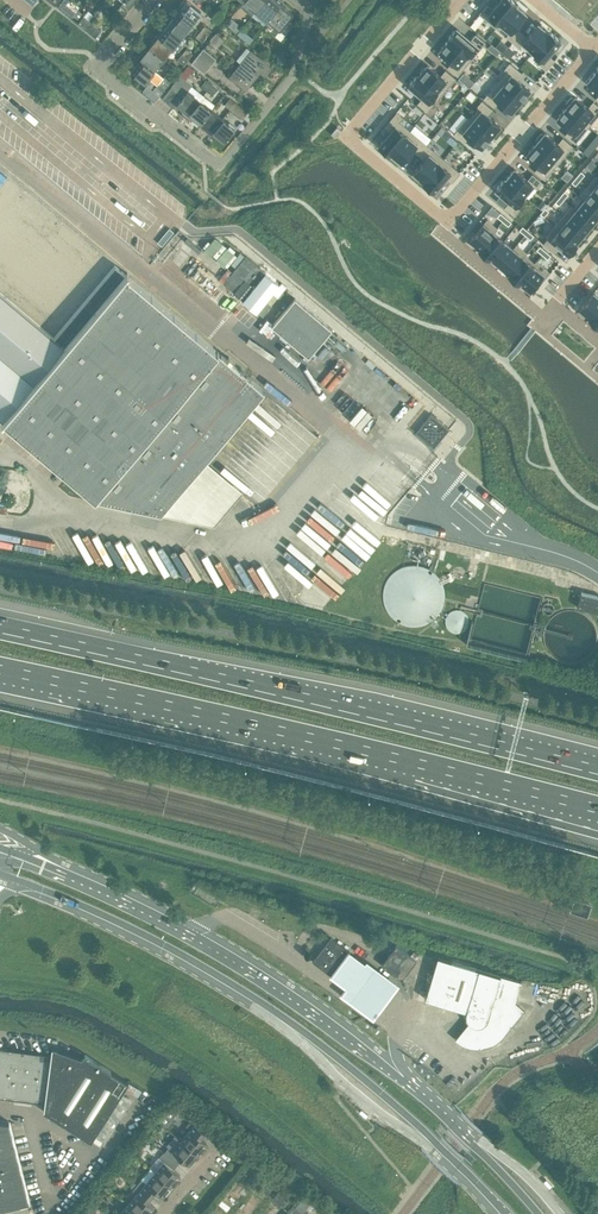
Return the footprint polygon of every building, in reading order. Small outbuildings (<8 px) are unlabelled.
[(70,17),(75,11),(62,0),(57,6),(70,17)] [(200,11),(186,0),(183,0),(175,10),(191,23),(200,11)] [(264,0),(244,0),(243,1),(255,10),(264,0)] [(280,4),(276,0),(264,0),(255,10),(267,20),(280,4)] [(478,13),(495,27),(516,3),(512,0),(499,0),(493,8),(487,3),(478,13)] [(516,3),(495,27),(496,28),(499,23),(509,31),(505,36),(512,41),(521,31),(515,26),(526,13),(523,11),(525,10),(518,4),(517,5),(515,4),(516,3)] [(294,21),(294,18),(291,16),(293,13),(280,4),(267,20),(285,34),(294,24),(293,23),(294,21)] [(182,35),(191,23),(175,10),(171,15),(173,17),(167,24),(182,35)] [(82,27),(88,20),(83,15),(77,23),(82,27)] [(101,30),(88,20),(82,27),(95,37),(101,30)] [(521,31),(512,41),(519,47),(521,45),(531,53),(549,31),(548,32),(547,31),(548,29),(541,23),(540,25),(538,23),(527,36),(521,31)] [(172,46),(182,35),(167,24),(162,30),(160,29),(156,34),(172,46)] [(206,36),(211,30),(204,25),(200,30),(206,36)] [(456,27),(447,38),(471,59),(485,42),(475,33),(470,39),(456,27)] [(202,41),(206,36),(200,30),(196,36),(202,41)] [(549,31),(531,53),(541,62),(539,64),(546,70),(554,59),(548,54),(560,40),(549,31)] [(218,45),(223,39),(216,33),(211,39),(218,45)] [(163,58),(172,46),(156,34),(152,39),(154,40),(149,47),(163,58)] [(447,39),(439,50),(452,61),(447,67),(457,75),(471,59),(447,38),(446,39),(447,39)] [(154,70),(163,58),(149,47),(144,53),(142,52),(138,57),(154,70)] [(188,59),(192,53),(186,48),(182,53),(188,59)] [(246,89),(262,69),(267,74),(272,67),(251,50),(229,76),(246,89)] [(183,64),(188,59),(182,53),(177,59),(183,64)] [(163,77),(154,70),(138,57),(134,62),(136,63),(130,70),(144,81),(149,75),(158,83),(156,86),(162,91),(170,82),(163,77)] [(506,70),(497,81),(521,100),(530,89),(517,78),(522,72),(509,62),(504,69),(506,70)] [(417,73),(417,74),(441,94),(455,77),(445,69),(440,75),(427,64),(418,74),(417,73)] [(587,81),(597,90),(597,72),(595,69),(595,70),(596,70),(587,81)] [(170,82),(174,76),(168,71),(163,77),(170,82)] [(417,74),(408,85),(422,97),(417,103),(427,111),(441,94),(417,74)] [(178,90),(186,80),(180,75),(172,85),(178,90)] [(207,90),(212,84),(206,79),(201,86),(207,90)] [(184,95),(188,90),(192,84),(186,80),(178,90),(184,95)] [(497,81),(483,97),(494,106),(499,100),(512,111),(514,109),(515,110),(521,103),(519,102),(521,100),(497,81)] [(212,95),(218,88),(212,84),(207,90),(212,95)] [(187,116),(200,100),(188,90),(184,95),(176,104),(183,109),(182,111),(187,116)] [(565,103),(567,104),(565,106),(589,126),(597,115),(597,105),(593,100),(588,106),(575,95),(573,97),(571,96),(565,103)] [(230,109),(235,102),(229,98),(224,104),(230,109)] [(468,116),(467,116),(491,136),(500,125),(487,114),(492,108),(481,99),(476,106),(478,108),(470,118),(468,116)] [(200,123),(211,109),(200,100),(187,116),(191,119),(193,117),(200,123)] [(247,112),(235,102),(230,109),(242,118),(247,112)] [(565,106),(556,117),(570,128),(565,134),(575,143),(589,126),(565,106)] [(210,134),(223,118),(211,109),(200,123),(206,128),(205,130),(210,134)] [(390,131),(378,145),(389,154),(410,129),(409,129),(413,125),(403,117),(396,111),(384,126),(390,131)] [(467,116),(453,133),(464,142),(469,136),(482,147),(484,144),(485,146),(491,139),(489,138),(491,136),(467,116)] [(223,142),(234,128),(223,118),(210,134),(215,138),(216,136),(223,142)] [(410,129),(389,154),(390,154),(390,153),(392,154),(390,156),(397,162),(399,160),(401,162),(412,149),(418,154),(426,144),(410,129)] [(541,132),(535,139),(537,141),(535,142),(559,162),(573,145),(562,136),(557,142),(544,131),(542,134),(541,132)] [(535,142),(526,153),(539,164),(534,170),(544,179),(559,162),(535,142)] [(424,159),(413,172),(415,174),(414,175),(421,181),(422,180),(423,181),(422,182),(423,182),(443,158),(426,144),(418,154),(424,159)] [(443,158),(423,182),(434,191),(446,177),(451,182),(460,172),(443,158)] [(504,177),(504,178),(526,197),(535,186),(537,188),(542,181),(532,173),(527,179),(514,168),(505,178),(504,177)] [(581,171),(576,176),(580,179),(584,174),(581,171)] [(576,176),(571,182),(575,185),(580,179),(576,176)] [(587,186),(597,195),(597,178),(595,176),(587,186)] [(504,178),(495,189),(509,201),(504,207),(514,215),(520,209),(517,207),(526,197),(504,178)] [(581,197),(597,211),(597,195),(587,186),(591,190),(584,199),(582,197),(581,197)] [(564,190),(560,196),(563,199),(568,193),(564,190)] [(560,196),(555,201),(559,205),(563,199),(560,196)] [(571,205),(592,223),(597,216),(597,211),(581,197),(573,207),(571,205)] [(571,205),(562,215),(584,233),(592,223),(571,205)] [(545,207),(540,213),(544,216),(548,210),(545,207)] [(500,212),(497,216),(502,221),(506,217),(500,212)] [(562,215),(554,225),(576,243),(577,243),(576,242),(584,233),(562,215)] [(506,217),(502,221),(508,225),(511,221),(506,217)] [(487,218),(469,239),(479,248),(478,249),(479,249),(497,227),(487,218)] [(548,237),(543,243),(545,245),(553,252),(558,246),(568,254),(576,243),(554,225),(546,235),(548,237)] [(522,226),(519,229),(525,234),(528,230),(522,226)] [(497,227),(479,249),(489,257),(503,240),(494,232),(498,227),(497,227)] [(528,230),(525,234),(530,239),(533,235),(528,230)] [(503,240),(489,257),(489,258),(490,257),(499,265),(517,243),(516,243),(513,247),(503,240)] [(517,243),(499,265),(508,273),(508,274),(527,252),(517,243)] [(539,245),(536,249),(542,254),(545,250),(539,245)] [(545,250),(542,254),(547,258),(551,255),(545,250)] [(527,252),(508,274),(518,282),(536,260),(534,262),(525,254),(527,252)] [(536,260),(518,282),(519,282),(529,290),(547,269),(536,260)] [(3,420),(1,422),(2,423),(4,422),(69,477),(95,499),(109,502),(161,513),(167,505),(191,477),(205,459),(264,390),(127,275),(128,274),(127,273),(125,274),(115,265),(55,337),(0,290),(0,417),(3,420)] [(579,309),(589,317),(588,318),(589,318),(597,307),(597,296),(593,292),(579,309)] [(308,357),(331,329),(295,298),(271,326),(308,357)] [(589,318),(597,326),(597,307),(589,318)] [(581,592),(577,607),(597,612),(597,596),(581,592)] [(574,897),(570,910),(587,916),(591,903),(574,897)] [(331,975),(349,950),(330,936),(312,961),(331,975)] [(401,979),(403,977),(416,959),(396,944),(381,964),(401,979)] [(363,961),(349,950),(331,975),(345,985),(339,994),(372,1018),(398,983),(365,959),(363,961)] [(514,1002),(520,981),(437,956),(425,998),(464,1010),(467,1011),(466,1014),(469,1021),(456,1038),(458,1040),(465,1044),(470,1045),(478,1046),(483,1046),(490,1043),(494,1041),(501,1036),(523,1009),(514,1002)] [(128,1082),(109,1070),(83,1053),(81,1057),(52,1046),(50,1054),(0,1048),(0,1097),(44,1102),(43,1110),(91,1140),(128,1082)] [(9,1121),(0,1120),(0,1195),(26,1189),(29,1200),(28,1200),(28,1202),(30,1201),(9,1121)] [(206,1143),(200,1137),(197,1135),(202,1130),(190,1120),(185,1125),(190,1129),(181,1140),(198,1153),(206,1143)] [(198,1153),(181,1140),(172,1150),(168,1146),(163,1152),(177,1163),(182,1158),(189,1164),(198,1153)] [(180,1174),(173,1169),(177,1163),(163,1152),(159,1157),(163,1161),(154,1171),(171,1185),(180,1174)] [(256,1174),(246,1166),(241,1172),(251,1180),(256,1174)] [(171,1185),(154,1171),(146,1182),(141,1178),(137,1183),(151,1195),(155,1190),(162,1196),(171,1185)] [(216,1205),(227,1213),(231,1213),(255,1186),(242,1175),(216,1205)] [(271,1187),(261,1179),(257,1185),(267,1193),(271,1187)] [(153,1206),(147,1200),(151,1195),(137,1183),(132,1189),(137,1193),(128,1203),(141,1213),(147,1213),(153,1206)] [(235,1213),(257,1213),(270,1198),(257,1187),(235,1213)] [(287,1200),(277,1192),(272,1198),(282,1206),(287,1200)] [(260,1213),(282,1213),(285,1210),(272,1200),(260,1213)] [(128,1203),(119,1213),(115,1210),(111,1213),(141,1213),(128,1203)] [(293,1205),(288,1211),(292,1213),(302,1213),(293,1205)]
